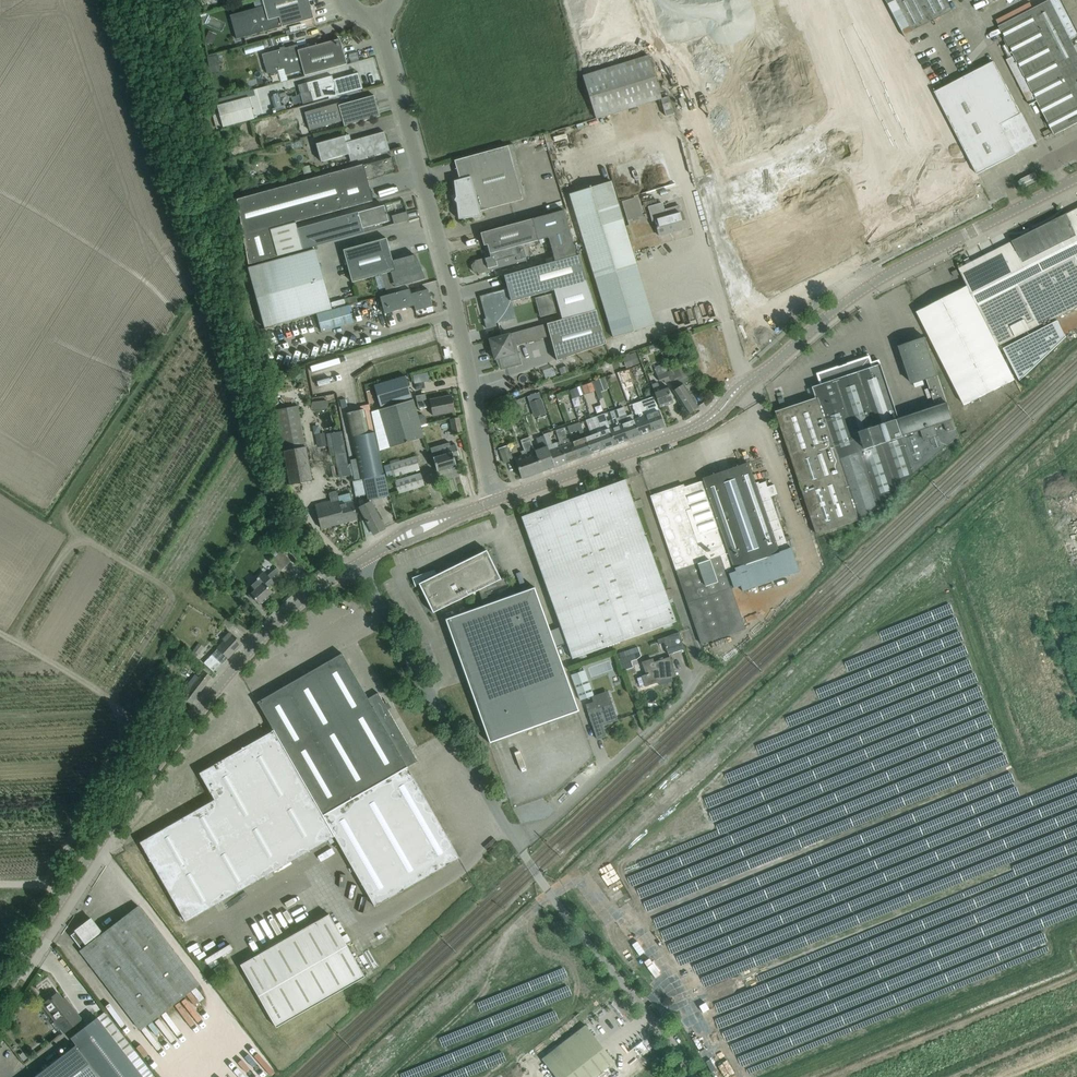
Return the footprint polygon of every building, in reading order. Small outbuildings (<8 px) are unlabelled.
[(264,6),(230,15),(236,39),(282,27),(313,18),(309,4),(308,0),(262,0),(264,6)] [(932,21),(921,0),(900,0),(897,2),(912,31),(932,21)] [(952,11),(946,0),(921,0),(932,21),(952,11)] [(1062,0),(1051,0),(1050,0),(1034,8),(1030,2),(996,19),(1015,55),(1007,59),(1030,104),(1038,100),(1055,134),(1076,123),(1076,29),(1062,0)] [(1076,29),(1076,0),(1062,0),(1076,29)] [(723,84),(736,78),(716,35),(703,41),(723,84)] [(339,39),(329,42),(298,50),(297,45),(262,54),(267,73),(284,68),(286,75),(303,70),(304,75),(346,64),(339,39)] [(972,48),(960,57),(968,67),(979,58),(972,48)] [(648,57),(584,77),(583,77),(596,120),(660,100),(665,116),(673,113),(667,96),(661,98),(660,95),(648,57)] [(994,61),(935,92),(976,173),(986,168),(986,170),(1017,155),(1016,152),(1001,121),(1020,112),(994,61)] [(307,83),(298,85),(303,103),(313,101),(328,96),(329,98),(352,92),(363,89),(358,72),(348,75),(333,79),(332,75),(307,83)] [(374,95),(363,98),(339,105),(338,103),(304,112),(309,130),(342,121),(344,126),(369,119),(380,116),(374,95)] [(248,97),(218,105),(223,126),(254,118),(248,97)] [(267,114),(275,111),(272,99),(264,102),(267,114)] [(1001,121),(1016,152),(1035,142),(1020,112),(1001,121)] [(723,144),(728,142),(738,161),(760,150),(745,121),(718,134),(723,144)] [(809,126),(778,141),(801,191),(833,176),(809,126)] [(384,131),(373,134),(346,142),(344,136),(316,144),(321,161),(348,154),(350,161),(389,150),(384,131)] [(512,144),(464,157),(454,160),(459,179),(453,181),(455,197),(454,200),(456,203),(458,219),(481,216),(480,211),(522,199),(508,146),(512,145),(512,144)] [(270,229),(295,222),(373,200),(367,180),(379,177),(378,173),(384,172),(395,169),(391,157),(236,199),(248,264),(278,256),(270,229)] [(637,196),(617,202),(616,198),(629,195),(650,188),(661,185),(655,165),(651,166),(652,169),(613,180),(569,193),(612,337),(654,324),(623,221),(643,215),(637,196)] [(384,192),(399,190),(398,184),(383,186),(384,192)] [(662,203),(651,206),(649,206),(653,220),(655,220),(659,236),(686,228),(679,205),(664,209),(662,203)] [(358,212),(363,232),(382,227),(381,223),(388,221),(383,205),(358,212)] [(998,346),(1076,306),(1076,208),(1067,214),(1066,213),(1012,241),(959,268),(968,286),(998,346)] [(562,210),(544,215),(548,231),(566,226),(562,210)] [(363,232),(358,212),(358,211),(297,228),(295,222),(270,229),(278,256),(363,232)] [(406,211),(391,215),(394,224),(408,220),(406,211)] [(542,216),(480,233),(487,254),(486,255),(486,256),(486,257),(474,260),(474,263),(474,262),(473,262),(471,266),(472,271),(474,271),(476,272),(478,272),(478,274),(527,261),(523,247),(521,247),(521,245),(532,242),(538,264),(554,259),(542,216)] [(398,286),(414,281),(424,279),(422,269),(419,270),(414,254),(392,260),(386,238),(375,241),(343,250),(352,282),(390,271),(394,287),(398,286)] [(253,288),(320,269),(315,249),(247,268),(253,288)] [(579,254),(525,269),(503,275),(507,288),(479,296),(482,308),(484,307),(485,312),(484,312),(485,318),(483,319),(486,328),(495,325),(494,323),(509,319),(506,309),(510,308),(508,302),(533,295),(586,280),(579,254)] [(258,308),(326,289),(320,269),(253,288),(258,308)] [(1015,379),(998,346),(968,286),(917,311),(964,405),(1015,379)] [(432,306),(430,297),(427,289),(410,294),(409,288),(379,297),(384,313),(414,305),(415,311),(432,306)] [(326,289),(258,308),(264,327),(331,309),(326,289)] [(551,294),(535,298),(540,317),(556,312),(551,294)] [(348,305),(333,309),(316,314),(321,331),(353,322),(348,305)] [(557,360),(606,343),(596,310),(489,339),(494,359),(498,358),(501,370),(522,364),(516,346),(550,335),(557,360)] [(1004,349),(1020,380),(1066,337),(1058,320),(1004,349)] [(859,520),(891,493),(958,435),(925,337),(906,344),(905,340),(899,342),(900,346),(899,346),(912,383),(927,378),(936,407),(934,407),(933,403),(925,406),(926,410),(899,419),(884,373),(879,360),(872,363),(870,356),(818,374),(822,384),(814,387),(818,397),(776,411),(817,534),(859,520)] [(668,376),(670,381),(674,392),(682,404),(688,413),(698,406),(691,397),(683,385),(691,380),(683,364),(676,367),(667,372),(668,376)] [(668,376),(667,372),(666,372),(664,365),(655,368),(660,381),(664,380),(665,382),(670,381),(668,376)] [(624,371),(618,374),(622,382),(628,379),(624,371)] [(405,376),(395,379),(374,385),(380,406),(411,397),(405,376)] [(591,382),(581,386),(584,394),(594,391),(591,382)] [(672,402),(668,392),(666,385),(660,387),(658,382),(651,384),(660,407),(672,402)] [(576,387),(569,390),(572,398),(579,395),(576,387)] [(566,391),(560,393),(563,401),(569,398),(566,391)] [(415,395),(417,406),(418,408),(431,406),(433,415),(454,411),(451,395),(426,400),(425,394),(415,395)] [(514,405),(512,396),(497,399),(499,408),(514,405)] [(645,411),(652,431),(664,426),(653,396),(646,399),(650,409),(645,411)] [(546,413),(541,400),(540,398),(529,402),(534,417),(546,413)] [(423,437),(420,427),(412,399),(387,406),(379,409),(390,447),(423,437)] [(652,431),(645,411),(641,400),(631,404),(635,415),(638,414),(639,417),(634,419),(640,435),(652,431)] [(630,402),(623,405),(626,412),(633,410),(630,402)] [(384,474),(383,475),(369,404),(360,406),(360,410),(347,413),(356,458),(350,460),(354,481),(352,482),(356,497),(367,495),(368,500),(388,495),(384,474)] [(297,406),(275,410),(283,450),(282,450),(289,485),(312,481),(297,406)] [(640,435),(634,419),(633,419),(631,414),(627,416),(624,406),(617,409),(628,439),(640,435)] [(336,407),(327,410),(330,423),(340,420),(336,407)] [(616,444),(628,439),(617,409),(609,412),(612,421),(608,422),(616,444)] [(616,444),(608,422),(605,413),(597,416),(601,428),(597,429),(604,448),(616,444)] [(458,417),(449,419),(450,425),(446,426),(447,430),(449,430),(450,434),(453,433),(453,435),(462,432),(458,417)] [(604,448),(597,429),(593,417),(586,419),(592,435),(585,437),(591,453),(604,448)] [(568,426),(570,433),(578,430),(579,434),(583,433),(580,422),(568,426)] [(566,434),(570,433),(568,426),(564,428),(564,427),(556,430),(560,441),(567,462),(579,457),(572,437),(568,438),(566,434)] [(348,462),(347,462),(342,430),(326,433),(330,456),(335,455),(339,477),(352,474),(350,462),(348,462)] [(554,466),(549,450),(543,435),(536,438),(540,449),(534,451),(542,471),(554,466)] [(591,453),(585,437),(579,439),(577,435),(572,437),(579,457),(591,453)] [(542,471),(534,451),(529,437),(521,440),(526,454),(525,455),(514,458),(522,478),(542,471)] [(554,466),(567,462),(560,441),(557,442),(558,447),(549,450),(554,466)] [(449,442),(440,445),(430,448),(437,471),(456,465),(453,454),(458,453),(456,444),(450,446),(449,442)] [(503,462),(512,459),(507,445),(498,448),(503,462)] [(419,469),(415,456),(389,463),(393,477),(419,469)] [(788,548),(770,496),(777,494),(773,484),(766,486),(765,482),(758,484),(758,482),(754,483),(747,463),(703,478),(703,480),(673,491),(672,488),(650,496),(701,644),(745,628),(731,588),(740,585),(742,590),(799,571),(791,547),(788,548)] [(424,486),(420,472),(395,480),(398,493),(424,486)] [(556,647),(560,645),(566,643),(572,658),(676,621),(625,479),(521,516),(560,627),(550,630),(534,587),(489,602),(485,592),(507,585),(504,575),(503,576),(504,577),(500,578),(486,549),(455,565),(456,567),(450,570),(449,568),(436,574),(434,569),(412,577),(415,587),(415,586),(415,585),(418,584),(433,612),(478,590),(484,605),(445,619),(467,682),(489,743),(578,711),(556,647)] [(351,497),(350,493),(339,496),(338,496),(336,490),(328,492),(331,501),(315,505),(318,518),(321,528),(357,519),(354,508),(351,497)] [(366,537),(384,528),(370,501),(359,506),(365,518),(362,520),(366,537)] [(262,524),(269,528),(275,516),(268,513),(262,524)] [(270,560),(280,570),(291,561),(281,550),(281,551),(276,546),(270,551),(275,556),(270,560)] [(250,584),(255,590),(251,594),(259,603),(272,592),(267,586),(273,582),(270,579),(277,573),(274,569),(268,575),(264,571),(262,573),(250,584)] [(768,590),(779,585),(777,581),(766,585),(768,590)] [(230,628),(236,634),(244,626),(238,620),(230,628)] [(217,648),(211,654),(204,662),(213,671),(221,663),(222,664),(241,643),(229,632),(223,639),(224,640),(216,648),(217,648)] [(679,632),(668,635),(657,639),(658,644),(664,642),(668,654),(684,649),(679,632)] [(198,642),(191,653),(197,657),(204,646),(198,642)] [(636,661),(633,651),(628,652),(621,655),(624,665),(636,661)] [(407,766),(417,761),(398,727),(378,692),(368,698),(342,653),(257,702),(273,729),(272,730),(271,730),(272,731),(249,744),(248,743),(241,748),(199,773),(214,799),(139,842),(185,922),(334,836),(374,906),(459,858),(407,766)] [(617,667),(613,654),(602,658),(607,670),(617,667)] [(670,657),(659,660),(653,662),(652,660),(642,663),(646,675),(642,676),(645,685),(658,680),(658,678),(675,672),(670,657)] [(211,676),(204,670),(198,677),(195,674),(187,684),(188,685),(186,687),(181,694),(184,696),(183,697),(191,703),(211,676)] [(571,675),(580,700),(593,695),(584,670),(571,675)] [(617,720),(609,696),(585,704),(597,739),(606,736),(602,725),(617,720)] [(351,869),(346,871),(350,881),(355,879),(351,869)] [(89,943),(81,949),(80,951),(139,1028),(198,984),(138,906),(89,943)] [(364,976),(328,914),(240,964),(276,1027),(364,976)] [(81,949),(89,943),(87,941),(101,931),(91,918),(75,930),(76,931),(70,935),(81,949)] [(57,993),(42,1004),(55,1021),(51,1024),(60,1035),(64,1032),(80,1019),(68,1003),(66,1004),(57,993)] [(98,1017),(73,1035),(104,1076),(149,1076),(153,1074),(106,1011),(98,1017)] [(604,1048),(585,1024),(541,1059),(556,1076),(593,1076),(614,1061),(604,1048)] [(34,1076),(104,1076),(73,1035),(70,1037),(76,1045),(34,1076)] [(22,1051),(18,1054),(22,1061),(26,1057),(22,1051)]
